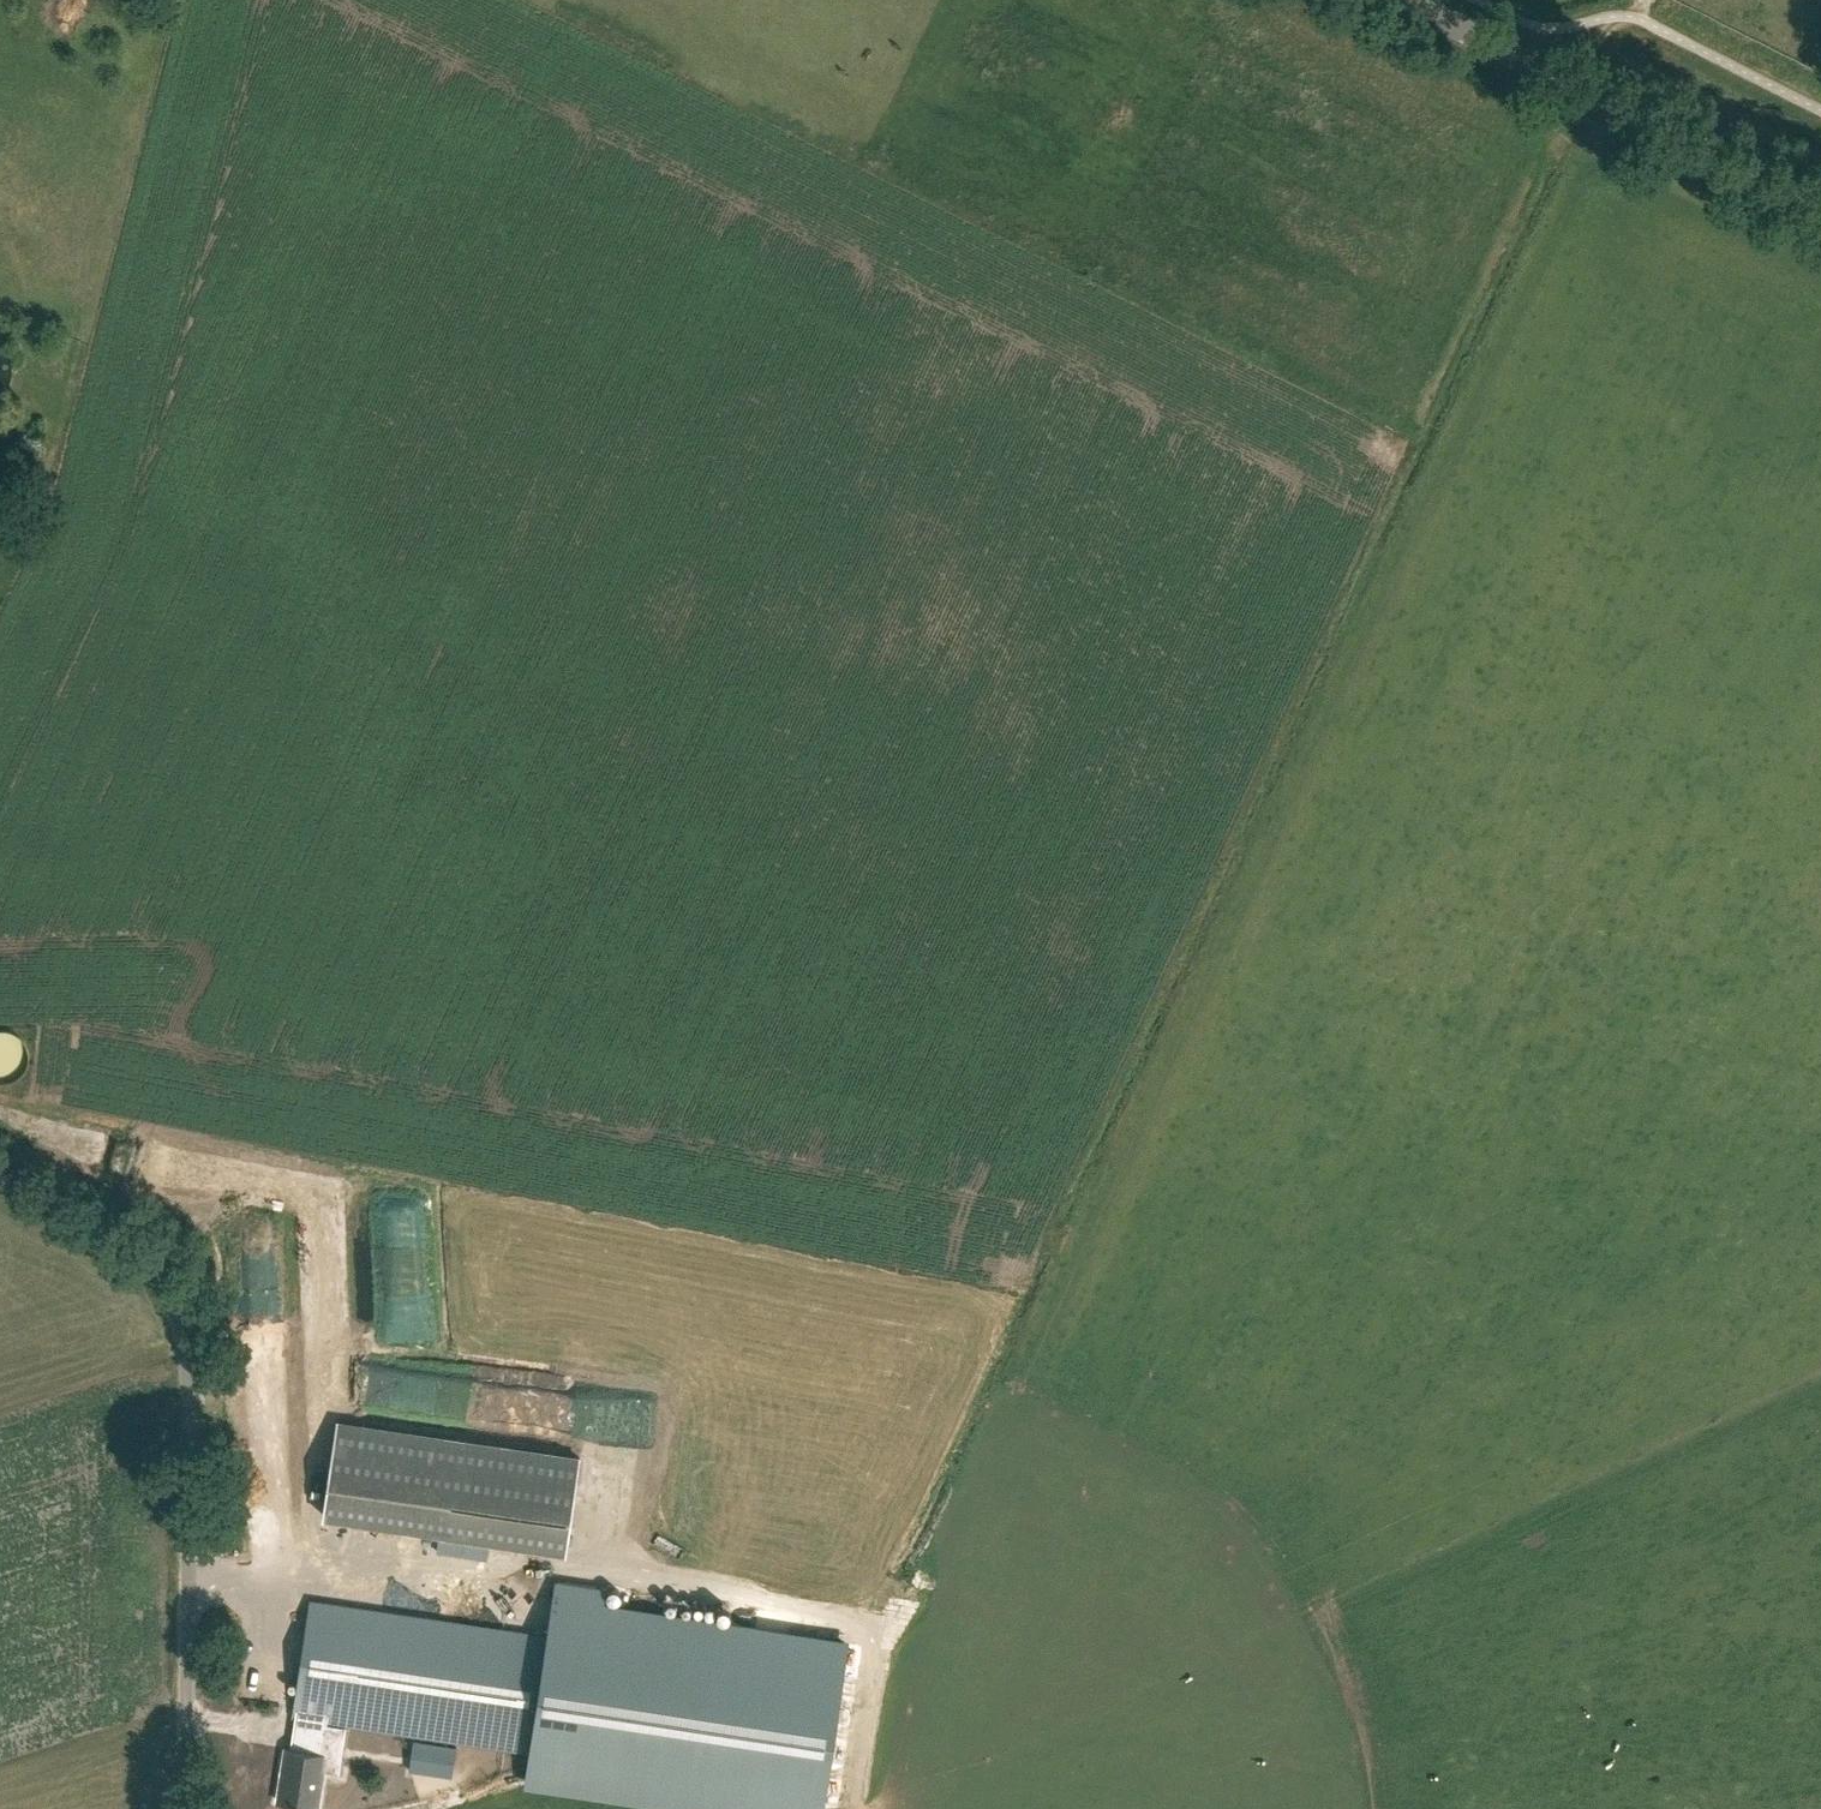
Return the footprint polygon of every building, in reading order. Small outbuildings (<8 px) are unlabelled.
[(2,1083),(4,1083),(7,1083),(10,1082),(13,1081),(16,1080),(18,1079),(19,1077),(21,1076),(23,1074),(24,1072),(26,1070),(27,1068),(28,1066),(28,1064),(29,1062),(29,1059),(29,1057),(29,1055),(29,1052),(29,1050),(28,1048),(27,1046),(26,1044),(25,1042),(24,1040),(22,1038),(21,1037),(19,1035),(17,1034),(15,1033),(13,1032),(10,1031),(8,1030),(5,1030),(3,1030),(0,1030),(0,1083),(2,1083)] [(578,1453),(334,1417),(320,1514),(563,1551),(578,1453)] [(547,1636),(307,1600),(290,1714),(292,1715),(287,1748),(281,1747),(273,1800),(313,1806),(321,1753),(317,1752),(322,1719),(530,1750),(525,1783),(685,1808),(820,1808),(848,1640),(606,1600),(608,1588),(556,1580),(547,1636)]
